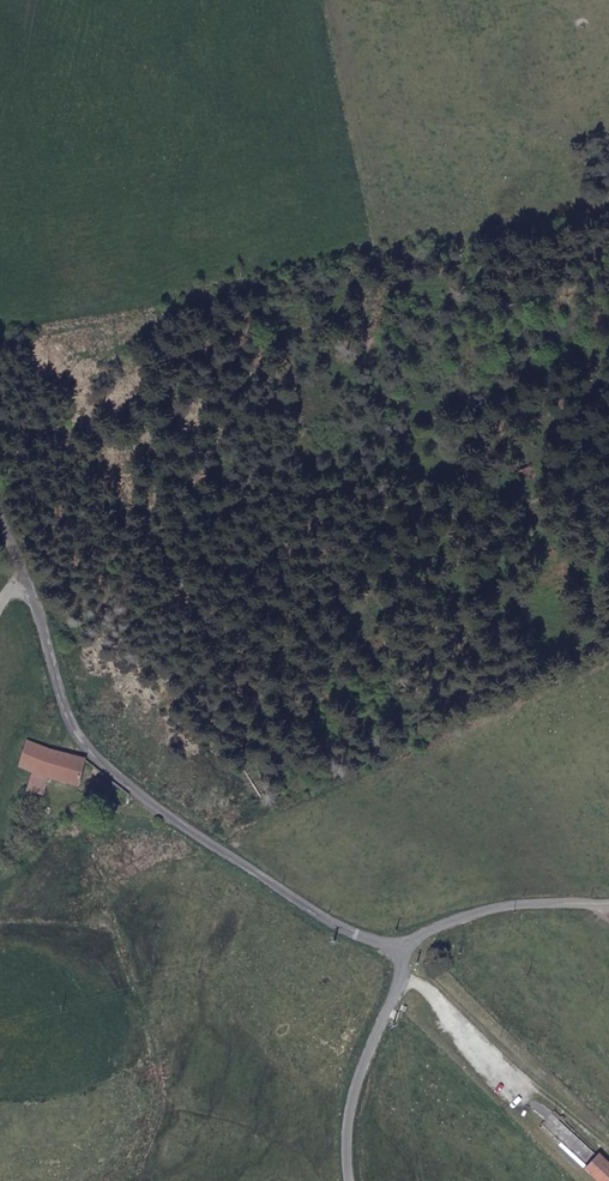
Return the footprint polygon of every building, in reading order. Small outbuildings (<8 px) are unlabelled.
[(48,778),(78,787),(86,760),(29,744),(21,766),(33,770),(27,791),(43,796),(48,778)] [(96,777),(99,772),(95,767),(90,773),(96,777)] [(554,1107),(539,1123),(603,1180),(608,1180),(608,1158),(554,1107)]
